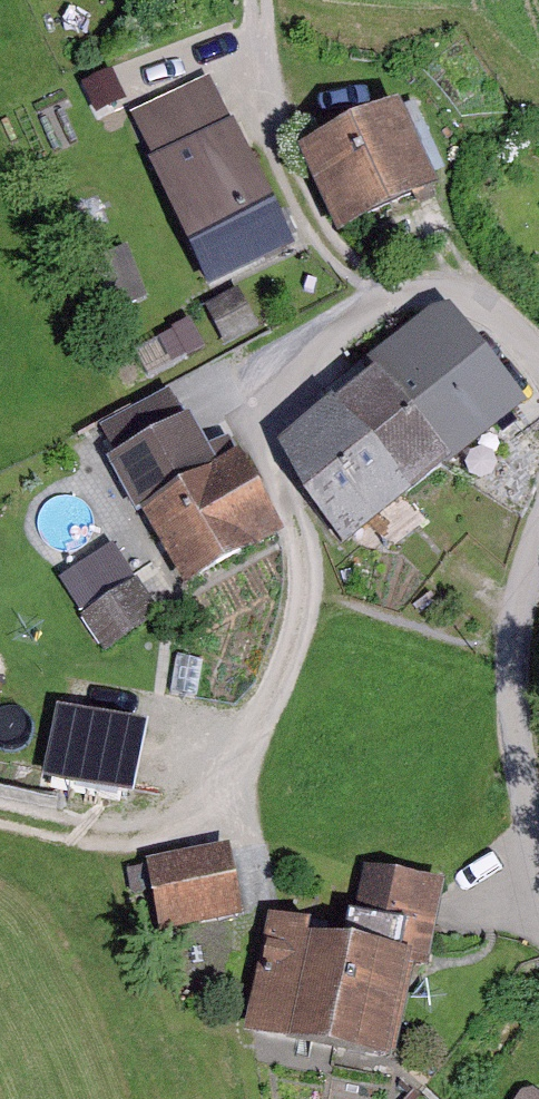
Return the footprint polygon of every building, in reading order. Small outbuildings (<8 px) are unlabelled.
[(208,83),(129,118),(205,289),(283,254),(208,83)] [(400,99),(306,137),(342,224),(436,186),(400,99)] [(145,293),(127,248),(100,259),(117,304),(145,293)] [(237,288),(210,302),(229,340),(256,326),(237,288)] [(376,363),(281,437),(355,531),(454,453),(457,456),(517,409),(435,306),(370,356),(376,363)] [(193,426),(113,465),(178,598),(280,548),(239,465),(217,475),(193,426)] [(110,543),(57,578),(102,646),(154,612),(110,543)] [(134,718),(58,705),(45,780),(121,793),(134,718)] [(232,853),(150,866),(161,935),(243,922),(232,853)] [(353,933),(269,916),(242,1044),(392,1076),(414,972),(433,976),(450,894),(365,876),(353,933)]
